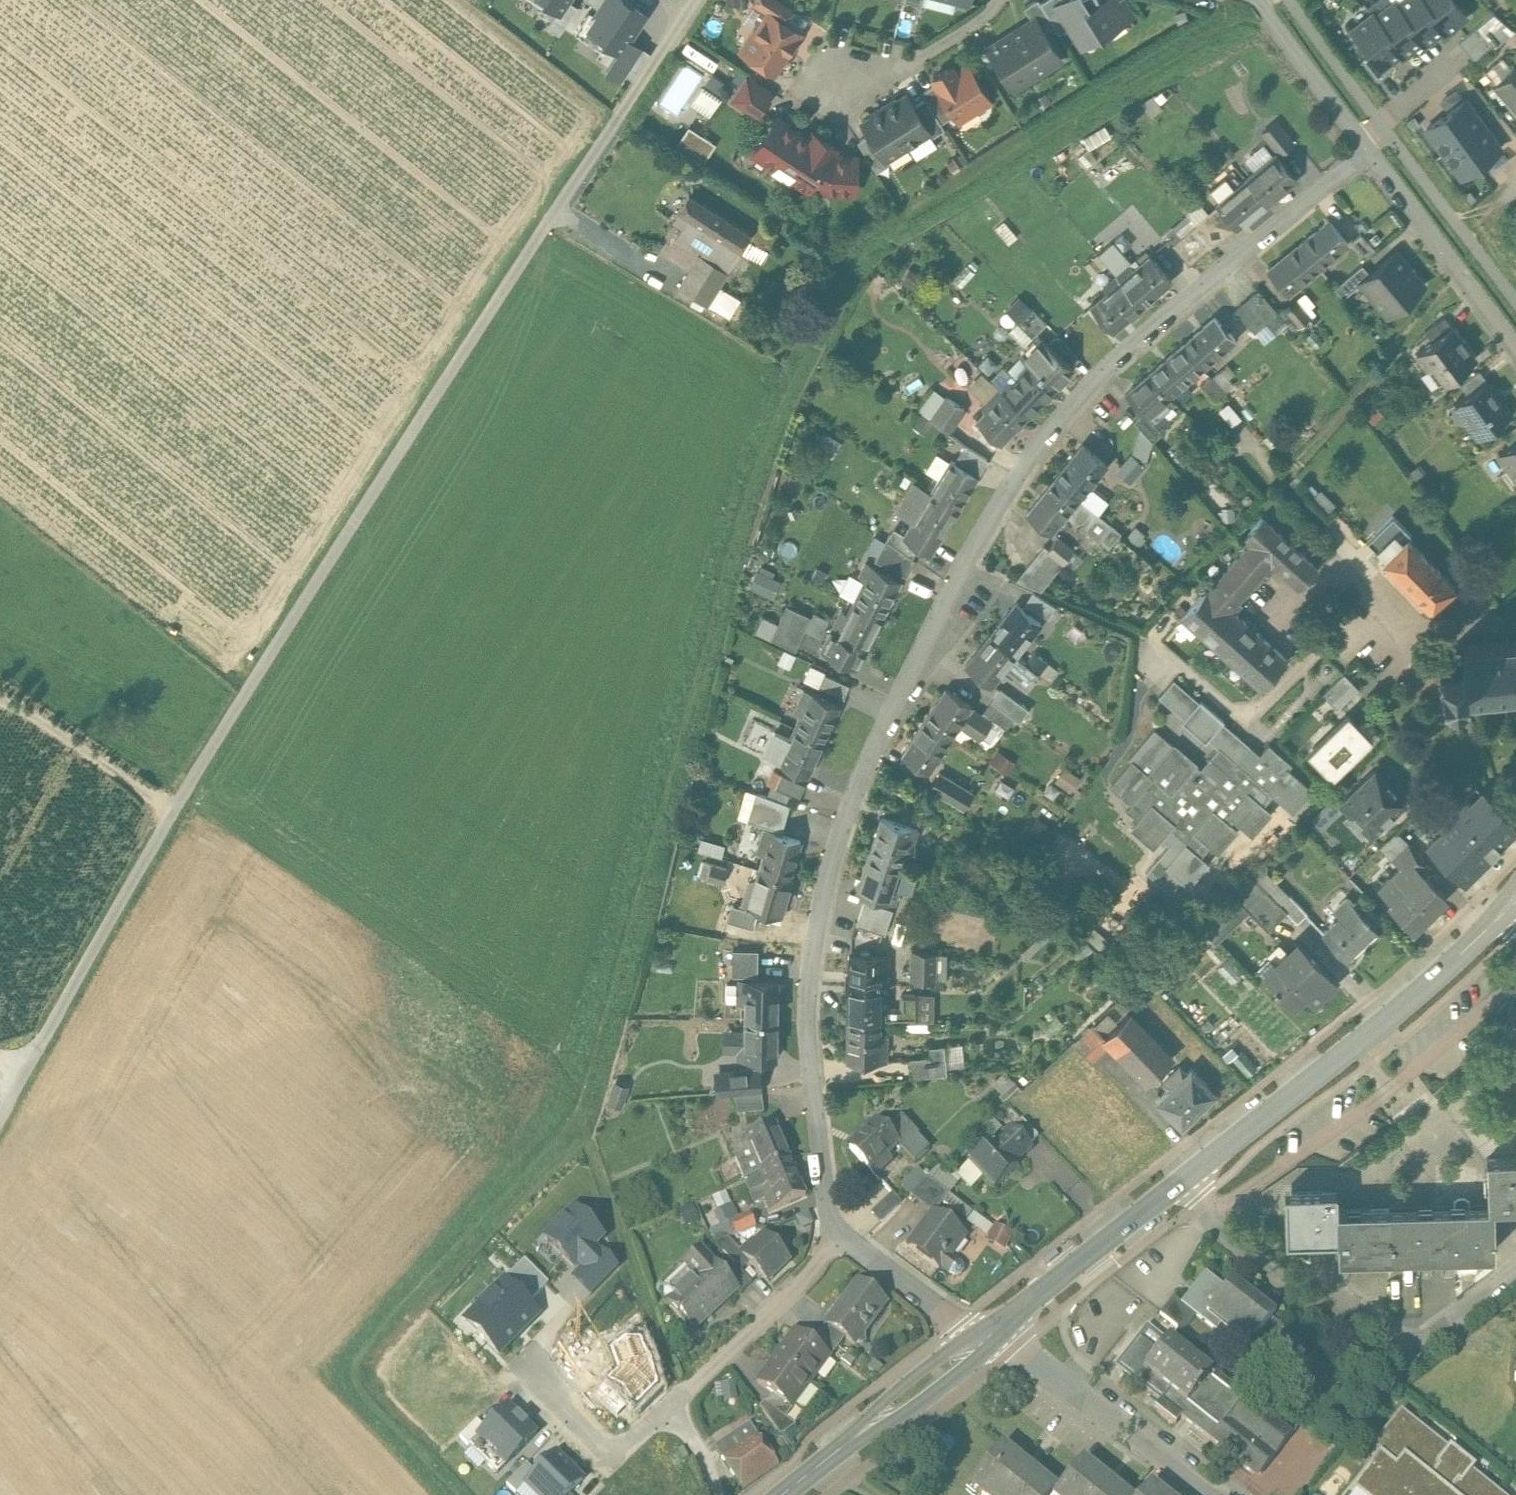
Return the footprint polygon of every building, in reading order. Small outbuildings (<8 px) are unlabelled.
[(560,11),(568,0),(543,0),(560,11)] [(587,26),(604,37),(603,40),(620,51),(646,12),(634,4),(635,4),(630,0),(604,0),(587,26)] [(780,0),(755,0),(754,2),(769,12),(769,11),(784,21),(793,8),(780,0)] [(904,1),(902,7),(920,12),(923,0),(904,0),(904,1)] [(1024,7),(1032,20),(1036,18),(1045,32),(1055,26),(1040,2),(1039,0),(1036,0),(1024,7)] [(1040,2),(1055,26),(1059,33),(1070,27),(1055,4),(1061,0),(1044,0),(1040,2)] [(1089,7),(1084,0),(1061,0),(1055,4),(1070,27),(1079,41),(1099,29),(1101,33),(1108,29),(1108,30),(1133,14),(1124,0),(1100,0),(1089,7)] [(1422,0),(1401,0),(1396,4),(1394,1),(1393,1),(1425,42),(1443,28),(1444,29),(1445,28),(1422,0)] [(1454,0),(1422,0),(1445,28),(1447,30),(1466,15),(1454,0)] [(1425,42),(1393,1),(1375,16),(1372,12),(1372,13),(1404,54),(1422,40),(1424,43),(1425,42)] [(784,21),(769,11),(769,12),(757,30),(754,29),(740,50),(755,59),(756,65),(761,68),(767,67),(774,72),(789,50),(790,50),(796,42),(794,41),(800,32),(784,21)] [(1404,54),(1372,13),(1352,29),(1382,66),(1389,61),(1401,51),(1403,54),(1404,54)] [(1012,33),(1037,73),(1061,58),(1045,32),(1036,18),(1032,20),(1012,33)] [(1494,44),(1476,24),(1457,40),(1475,60),(1494,44)] [(1037,73),(1012,33),(988,47),(1014,88),(1037,73)] [(959,79),(951,66),(933,77),(937,83),(935,84),(954,114),(958,120),(977,109),(975,105),(988,97),(972,71),(959,79)] [(1492,86),(1515,114),(1515,66),(1492,86)] [(725,82),(712,73),(705,82),(718,92),(725,82)] [(771,90),(746,74),(730,99),(755,115),(771,90)] [(703,84),(691,103),(709,115),(721,96),(703,84)] [(954,114),(935,84),(922,92),(925,98),(941,123),(954,114)] [(913,106),(906,94),(884,108),(907,145),(929,131),(913,106)] [(1154,96),(1143,104),(1150,114),(1161,106),(1154,96)] [(941,123),(925,98),(913,106),(929,131),(932,137),(944,129),(941,123)] [(1484,124),(1466,99),(1426,128),(1444,153),(1484,124)] [(907,145),(884,108),(862,121),(869,133),(885,158),(886,158),(907,145)] [(809,139),(776,117),(765,134),(771,138),(760,154),(774,163),(769,170),(789,184),(794,177),(808,186),(812,179),(824,187),(851,188),(854,186),(855,160),(850,156),(835,156),(830,152),(834,145),(832,144),(816,133),(814,132),(809,139)] [(1292,128),(1283,117),(1276,123),(1285,134),(1292,128)] [(1275,123),(1264,132),(1281,152),(1292,143),(1285,134),(1276,123),(1275,123)] [(703,161),(715,139),(687,124),(675,145),(703,161)] [(1502,148),(1484,124),(1444,153),(1462,178),(1502,148)] [(1090,143),(1109,134),(1106,125),(1086,134),(1090,143)] [(869,133),(858,141),(877,171),(890,163),(886,158),(885,158),(869,133)] [(1275,155),(1246,179),(1266,203),(1296,179),(1275,155)] [(1235,188),(1225,177),(1210,189),(1220,201),(1216,204),(1235,226),(1237,228),(1266,204),(1266,203),(1246,179),(1246,180),(1246,179),(1235,188)] [(750,232),(689,193),(677,212),(673,219),(675,220),(675,219),(684,224),(675,239),(690,248),(694,242),(704,248),(691,269),(717,285),(750,232)] [(1235,226),(1217,205),(1207,213),(1208,214),(1225,234),(1235,226)] [(1225,234),(1208,214),(1196,224),(1213,244),(1225,234)] [(1348,243),(1329,219),(1299,244),(1319,267),(1348,243)] [(1189,220),(1167,239),(1174,243),(1194,226),(1189,220)] [(1213,244),(1196,224),(1194,226),(1211,246),(1213,244)] [(1194,226),(1174,243),(1191,263),(1211,246),(1194,226)] [(1376,250),(1361,232),(1352,240),(1367,257),(1376,250)] [(1150,255),(1133,269),(1130,264),(1111,242),(1098,254),(1116,275),(1142,306),(1142,305),(1172,280),(1150,255)] [(1299,244),(1299,243),(1268,269),(1289,293),(1319,268),(1319,267),(1299,244)] [(1370,273),(1360,281),(1361,282),(1388,314),(1424,284),(1396,251),(1370,273)] [(1362,264),(1335,287),(1343,297),(1361,282),(1360,281),(1370,273),(1362,264)] [(717,285),(691,269),(680,287),(706,303),(717,285)] [(1116,275),(1103,287),(1107,291),(1091,305),(1113,331),(1142,306),(1116,275),(1116,276),(1116,275)] [(740,298),(721,286),(710,305),(729,316),(740,298)] [(1277,311),(1259,290),(1247,300),(1265,322),(1277,311)] [(1310,317),(1296,299),(1284,309),(1298,326),(1310,317)] [(1265,322),(1247,300),(1236,309),(1254,331),(1265,322)] [(1022,317),(1011,306),(998,319),(1009,330),(1022,317)] [(1009,330),(1024,345),(1046,323),(1032,308),(1022,317),(1009,330)] [(1444,316),(1425,330),(1433,340),(1452,326),(1444,316)] [(1215,317),(1183,344),(1203,368),(1235,339),(1215,317)] [(1433,340),(1417,352),(1440,384),(1476,358),(1452,326),(1433,340)] [(1076,353),(1057,335),(1049,344),(1067,362),(1076,353)] [(1049,344),(1042,337),(1022,358),(1029,364),(1054,387),(1073,367),(1067,362),(1049,344)] [(1183,344),(1149,374),(1169,396),(1170,396),(1203,368),(1183,344)] [(1029,364),(1015,379),(1002,366),(990,379),(998,387),(1028,415),(1054,387),(1029,364)] [(1233,385),(1220,370),(1213,377),(1226,392),(1233,385)] [(1480,370),(1460,385),(1467,394),(1486,381),(1487,382),(1488,381),(1480,370)] [(1148,373),(1126,393),(1143,413),(1151,422),(1152,421),(1175,401),(1170,396),(1169,396),(1149,374),(1148,373)] [(1226,392),(1213,377),(1212,378),(1211,377),(1203,384),(1217,400),(1226,392)] [(1467,394),(1456,402),(1470,422),(1469,423),(1479,437),(1511,413),(1502,401),(1501,402),(1487,382),(1486,381),(1467,394)] [(1028,415),(998,387),(981,406),(985,410),(976,420),(1001,443),(1028,415)] [(965,409),(947,396),(931,418),(950,432),(965,409)] [(1162,433),(1152,421),(1151,422),(1143,413),(1134,421),(1152,441),(1162,433)] [(1503,435),(1510,444),(1515,440),(1515,425),(1503,435)] [(816,441),(832,452),(841,440),(824,429),(816,441)] [(1510,444),(1498,452),(1515,476),(1515,440),(1510,444)] [(986,457),(966,444),(959,456),(980,468),(986,457)] [(1107,463),(1082,444),(1055,478),(1079,498),(1107,463)] [(1132,451),(1116,467),(1129,480),(1145,464),(1132,451)] [(951,459),(931,491),(958,507),(977,475),(951,459)] [(1055,478),(1054,478),(1027,512),(1051,532),(1067,512),(1085,526),(1097,512),(1079,498),(1055,478)] [(928,489),(919,484),(916,490),(924,495),(928,489)] [(916,490),(911,487),(897,510),(912,520),(903,535),(931,552),(958,508),(958,507),(931,491),(927,497),(924,495),(916,490)] [(1393,515),(1377,530),(1395,549),(1407,537),(1407,538),(1412,534),(1393,515)] [(1287,658),(1230,607),(1271,562),(1299,587),(1317,566),(1261,516),(1243,536),(1249,542),(1209,587),(1207,586),(1181,616),(1260,688),(1287,658)] [(1121,532),(1111,523),(1100,536),(1110,545),(1121,532)] [(1367,529),(1360,537),(1365,542),(1372,534),(1367,529)] [(1057,535),(1048,547),(1044,544),(1026,565),(1046,582),(1073,549),(1057,535)] [(1407,538),(1407,537),(1395,549),(1383,561),(1431,610),(1455,587),(1407,538)] [(886,538),(875,558),(904,573),(913,556),(886,538)] [(900,580),(866,562),(859,576),(865,579),(855,600),(882,615),(900,580)] [(1046,582),(1026,565),(1016,578),(1041,589),(1046,582)] [(774,572),(761,566),(759,571),(758,571),(751,585),(765,592),(772,578),(771,578),(774,572)] [(1055,605),(1033,592),(1026,604),(1048,617),(1055,605)] [(855,600),(844,621),(838,617),(822,648),(822,647),(821,649),(856,667),(856,665),(882,615),(855,600)] [(811,616),(787,604),(779,621),(771,637),(771,638),(795,649),(806,628),(811,616)] [(1040,623),(1016,604),(992,634),(1015,653),(1040,623)] [(811,616),(806,628),(818,634),(827,615),(815,609),(811,616)] [(754,629),(771,637),(779,621),(762,613),(754,629)] [(1015,653),(992,634),(968,664),(991,683),(1015,653)] [(1486,642),(1486,637),(1483,638),(1483,642),(1464,644),(1463,639),(1460,640),(1461,644),(1460,644),(1460,645),(1455,646),(1456,649),(1460,648),(1461,656),(1458,656),(1458,658),(1456,658),(1455,654),(1452,651),(1447,652),(1444,655),(1445,659),(1442,659),(1442,658),(1439,658),(1439,660),(1438,660),(1436,661),(1437,664),(1438,664),(1439,679),(1438,679),(1438,683),(1440,683),(1440,684),(1441,684),(1441,685),(1445,685),(1444,683),(1459,682),(1460,691),(1459,692),(1459,695),(1463,694),(1463,695),(1464,695),(1465,700),(1468,699),(1468,695),(1487,693),(1488,698),(1491,697),(1490,693),(1510,691),(1510,696),(1513,695),(1513,691),(1515,691),(1515,639),(1509,640),(1508,635),(1505,636),(1506,640),(1486,642)] [(1047,661),(1035,652),(1027,663),(1039,672),(1047,661)] [(850,684),(824,672),(818,685),(844,697),(850,684)] [(1357,687),(1343,672),(1323,691),(1337,705),(1357,687)] [(1209,862),(1200,855),(1210,844),(1217,850),(1237,828),(1231,823),(1234,819),(1251,833),(1270,811),(1263,805),(1273,794),(1292,810),(1311,788),(1288,768),(1292,763),(1269,743),(1260,753),(1249,744),(1222,721),(1224,720),(1200,699),(1199,701),(1174,679),(1159,696),(1184,717),(1182,720),(1205,741),(1208,738),(1218,747),(1200,768),(1154,728),(1128,758),(1131,760),(1111,783),(1133,801),(1126,809),(1138,819),(1132,826),(1155,845),(1162,837),(1170,844),(1147,870),(1171,891),(1181,879),(1189,885),(1209,862)] [(972,705),(945,687),(924,720),(924,721),(950,737),(951,738),(960,724),(980,737),(990,721),(971,707),(972,705)] [(840,704),(805,688),(799,702),(795,710),(801,713),(795,726),(824,739),(840,704)] [(1014,717),(991,700),(983,711),(1006,728),(1014,717)] [(1348,710),(1307,750),(1332,776),(1372,736),(1348,710)] [(950,737),(924,721),(903,753),(929,770),(950,737)] [(824,739),(795,726),(789,738),(783,735),(774,731),(763,754),(808,774),(824,739)] [(995,749),(989,763),(1009,771),(1015,757),(995,749)] [(1064,765),(1055,778),(1070,789),(1080,776),(1064,765)] [(1406,799),(1374,766),(1339,800),(1371,833),(1406,799)] [(781,773),(774,770),(768,783),(775,787),(781,773)] [(961,783),(942,772),(932,789),(951,800),(961,783)] [(804,783),(781,773),(775,787),(798,797),(804,783)] [(1482,789),(1469,802),(1467,800),(1442,824),(1445,827),(1429,843),(1465,880),(1501,845),(1499,843),(1515,827),(1515,824),(1482,789)] [(789,804),(755,791),(747,820),(782,830),(789,804)] [(1312,813),(1322,824),(1341,807),(1331,796),(1312,813)] [(918,828),(882,816),(870,853),(899,863),(907,840),(913,842),(918,828)] [(800,840),(763,829),(759,843),(766,845),(759,868),(789,877),(800,840)] [(721,853),(724,841),(701,835),(698,847),(721,853)] [(1426,860),(1408,841),(1398,851),(1406,859),(1408,858),(1418,868),(1426,860)] [(870,853),(869,853),(857,890),(895,902),(899,887),(892,885),(899,863),(870,853)] [(1418,868),(1408,858),(1406,859),(1379,887),(1391,899),(1390,900),(1415,925),(1423,918),(1424,919),(1447,897),(1418,868)] [(727,868),(705,862),(700,876),(723,883),(727,868)] [(789,877),(759,868),(753,891),(746,889),(742,903),(779,914),(789,877)] [(1250,873),(1197,924),(1215,943),(1249,911),(1267,930),(1287,911),(1280,904),(1250,873)] [(1307,913),(1290,895),(1280,904),(1287,911),(1297,922),(1307,913)] [(857,923),(888,930),(894,905),(862,898),(857,923)] [(1379,931),(1353,903),(1323,932),(1349,960),(1379,931)] [(758,912),(733,905),(728,920),(753,928),(758,912)] [(1336,981),(1300,943),(1280,962),(1270,956),(1259,967),(1264,973),(1264,974),(1274,984),(1273,985),(1276,988),(1277,987),(1292,1003),(1304,992),(1313,1003),(1336,981)] [(935,952),(912,948),(911,979),(935,980),(935,952)] [(757,950),(733,950),(732,975),(757,975),(757,950)] [(888,956),(849,955),(848,982),(849,982),(888,983),(888,956)] [(778,980),(739,979),(738,983),(726,983),(726,999),(738,999),(738,1003),(745,1003),(745,1018),(777,1019),(778,980)] [(888,983),(849,982),(848,1020),(879,1021),(880,1005),(885,1005),(885,1007),(887,1007),(888,983)] [(917,994),(901,993),(901,1021),(917,1021),(917,994)] [(954,995),(930,994),(929,1022),(954,1022),(954,995)] [(777,1019),(745,1018),(744,1041),(737,1041),(737,1056),(776,1057),(777,1019)] [(879,1021),(848,1020),(847,1058),(885,1059),(886,1045),(879,1044),(879,1021)] [(1173,1058),(1139,1024),(1115,1047),(1149,1081),(1173,1058)] [(1094,1025),(1075,1043),(1090,1059),(1109,1041),(1094,1025)] [(930,1056),(909,1058),(911,1077),(947,1073),(944,1045),(929,1046),(930,1056)] [(1186,1073),(1179,1066),(1163,1081),(1170,1089),(1158,1100),(1181,1125),(1214,1093),(1191,1069),(1186,1073)] [(758,1068),(732,1071),(735,1093),(760,1091),(758,1068)] [(760,1091),(735,1093),(737,1116),(762,1113),(760,1091)] [(886,1131),(877,1121),(849,1148),(875,1175),(885,1165),(880,1160),(897,1144),(915,1162),(929,1149),(917,1137),(918,1136),(901,1117),(886,1131)] [(1038,1137),(1022,1120),(1014,1128),(1030,1145),(1038,1137)] [(775,1125),(739,1140),(745,1155),(752,1152),(761,1173),(791,1160),(775,1125)] [(1012,1127),(996,1142),(1017,1164),(1033,1149),(1030,1145),(1014,1128),(1012,1127)] [(994,1140),(969,1163),(994,1189),(1019,1166),(1017,1164),(996,1142),(994,1140)] [(1486,1156),(1488,1204),(1493,1204),(1515,1203),(1515,1155),(1486,1156)] [(761,1173),(745,1180),(755,1204),(764,1199),(770,1212),(806,1196),(791,1160),(761,1173)] [(949,1195),(927,1178),(910,1195),(933,1213),(934,1212),(935,1213),(938,1210),(938,1209),(949,1195)] [(1334,1189),(1294,1190),(1285,1201),(1286,1226),(1294,1236),(1337,1234),(1336,1209),(1336,1204),(1335,1204),(1334,1189)] [(892,1193),(872,1212),(881,1222),(901,1203),(892,1193)] [(1456,1205),(1441,1206),(1441,1253),(1493,1252),(1493,1204),(1488,1204),(1466,1205),(1466,1198),(1463,1196),(1459,1196),(1456,1198),(1456,1205)] [(1441,1253),(1441,1206),(1388,1207),(1390,1254),(1441,1253)] [(1388,1207),(1336,1209),(1337,1234),(1338,1256),(1390,1254),(1388,1207)] [(584,1267),(598,1253),(592,1247),(602,1237),(574,1209),(546,1237),(574,1266),(579,1261),(584,1267)] [(703,1210),(705,1226),(717,1225),(715,1209),(703,1210)] [(935,1213),(934,1212),(933,1213),(909,1247),(939,1270),(940,1270),(950,1277),(955,1279),(960,1277),(963,1273),(963,1268),(960,1264),(950,1256),(965,1236),(935,1213)] [(751,1213),(731,1222),(736,1234),(756,1226),(751,1213)] [(731,1222),(710,1231),(715,1243),(728,1238),(736,1234),(731,1222)] [(1005,1250),(1013,1233),(995,1224),(986,1241),(1005,1250)] [(765,1234),(756,1244),(753,1241),(741,1252),(741,1253),(749,1262),(767,1280),(789,1260),(765,1234)] [(741,1252),(728,1238),(715,1243),(736,1265),(740,1270),(749,1262),(741,1253),(741,1252)] [(686,1265),(665,1284),(665,1293),(671,1300),(669,1301),(694,1328),(711,1313),(710,1311),(721,1302),(723,1305),(738,1291),(738,1290),(725,1276),(712,1262),(711,1262),(700,1250),(685,1264),(686,1265)] [(598,1253),(584,1267),(574,1277),(592,1295),(615,1271),(613,1264),(600,1251),(598,1253)] [(525,1260),(504,1281),(528,1305),(549,1284),(525,1260)] [(740,1270),(736,1265),(725,1276),(738,1290),(738,1291),(740,1294),(752,1283),(740,1270)] [(1240,1300),(1206,1273),(1181,1303),(1181,1304),(1195,1316),(1216,1332),(1225,1321),(1252,1342),(1250,1344),(1254,1347),(1255,1345),(1277,1362),(1296,1338),(1242,1296),(1240,1300)] [(538,1315),(528,1305),(504,1281),(465,1319),(499,1353),(538,1315)] [(857,1282),(826,1324),(845,1338),(855,1345),(857,1342),(865,1341),(864,1334),(886,1303),(857,1282)] [(1181,1303),(1173,1297),(1160,1314),(1182,1332),(1195,1316),(1181,1304),(1181,1303)] [(845,1338),(826,1324),(819,1334),(838,1348),(845,1338)] [(812,1343),(796,1331),(776,1357),(809,1381),(827,1356),(828,1355),(812,1343)] [(838,1348),(819,1334),(812,1343),(828,1355),(827,1356),(830,1358),(838,1348)] [(1157,1353),(1141,1340),(1120,1366),(1162,1399),(1160,1401),(1179,1416),(1213,1372),(1169,1337),(1157,1353)] [(658,1386),(640,1339),(611,1350),(618,1371),(607,1382),(629,1404),(635,1409),(658,1386)] [(809,1381),(776,1357),(757,1382),(773,1394),(789,1406),(790,1405),(809,1381)] [(1213,1372),(1179,1416),(1181,1418),(1211,1441),(1245,1397),(1213,1372)] [(722,1381),(724,1399),(737,1398),(735,1379),(722,1381)] [(629,1404),(607,1382),(596,1393),(618,1415),(629,1404)] [(789,1406),(773,1394),(766,1404),(786,1418),(793,1408),(790,1405),(789,1406)] [(1292,1434),(1245,1397),(1211,1441),(1238,1462),(1238,1463),(1252,1475),(1261,1474),(1292,1434)] [(486,1428),(469,1445),(498,1473),(537,1434),(508,1405),(486,1428)] [(1402,1413),(1376,1446),(1384,1452),(1357,1486),(1368,1494),(1499,1494),(1469,1471),(1471,1468),(1451,1451),(1450,1452),(1402,1413)] [(460,1436),(469,1445),(486,1428),(477,1419),(460,1436)] [(751,1424),(715,1447),(722,1457),(757,1432),(751,1424)] [(757,1432),(722,1457),(744,1488),(778,1464),(757,1432)] [(1002,1445),(968,1487),(977,1494),(1054,1494),(1058,1490),(1002,1445)] [(526,1483),(539,1494),(567,1494),(583,1479),(556,1453),(536,1473),(526,1483)] [(1083,1459),(1058,1490),(1054,1494),(1127,1494),(1083,1459)] [(526,1483),(536,1473),(527,1463),(507,1483),(517,1493),(526,1483)] [(1151,1483),(1141,1494),(1165,1494),(1151,1483)]
